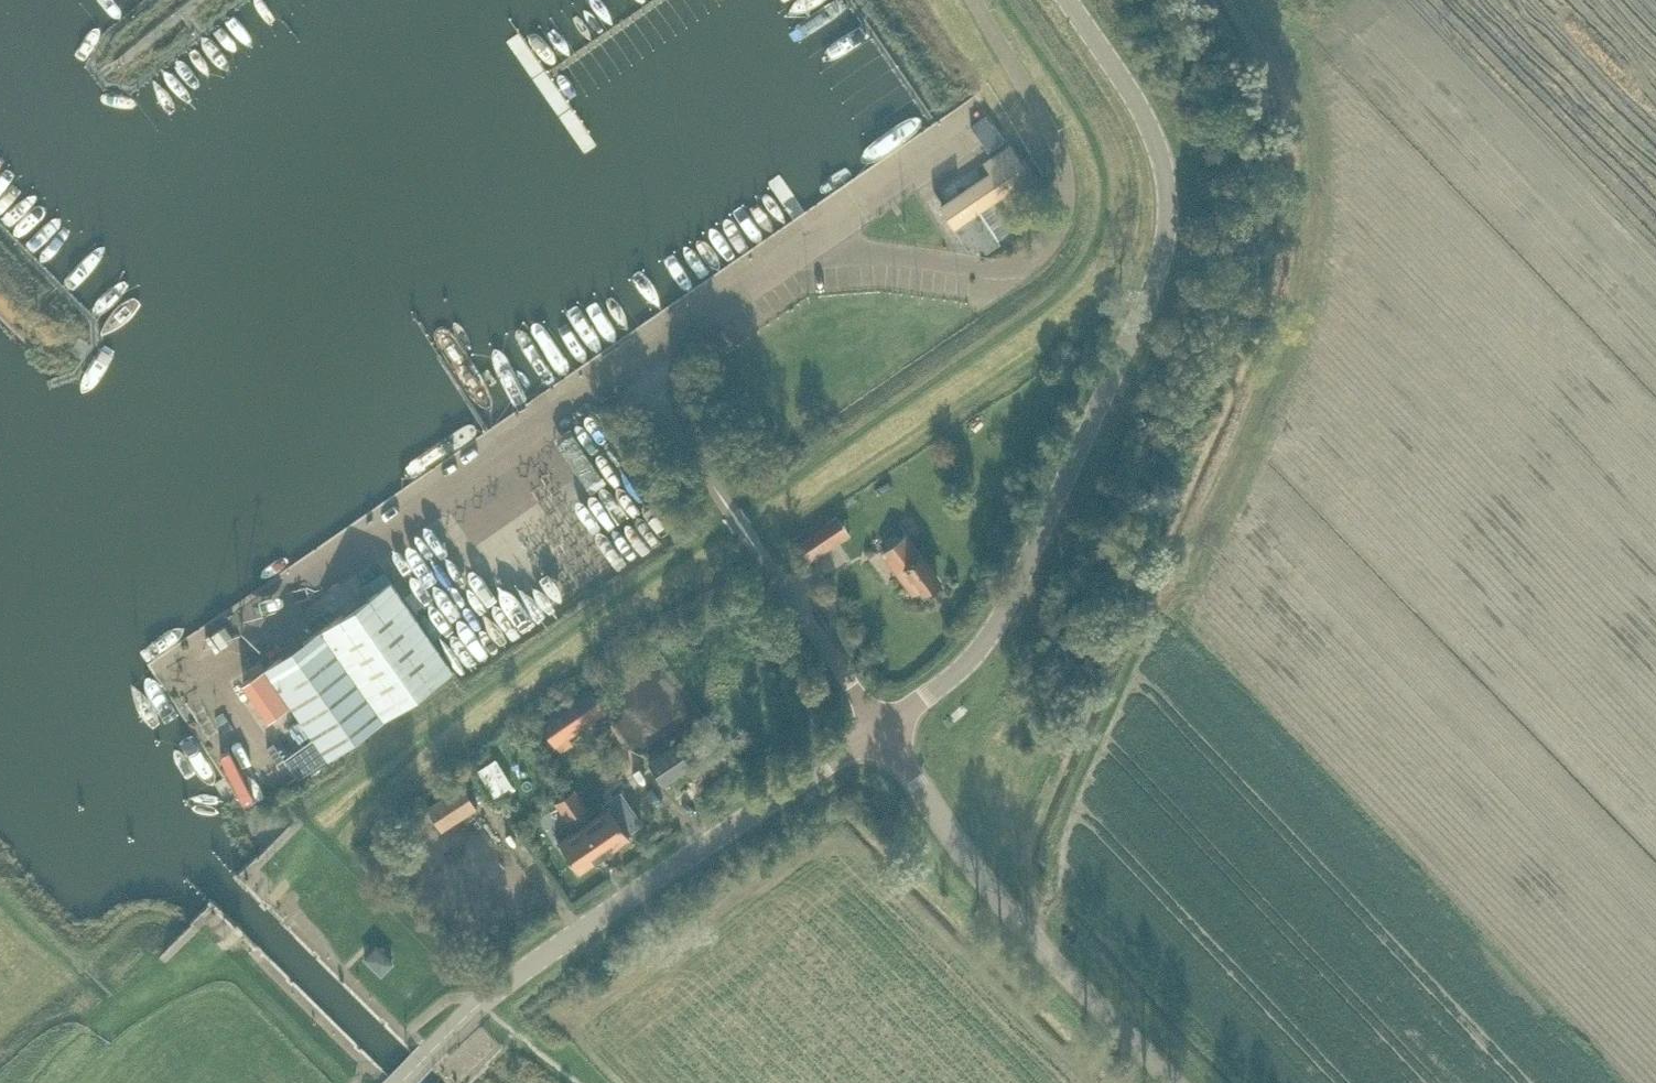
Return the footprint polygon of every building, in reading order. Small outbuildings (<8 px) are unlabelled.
[(971,122),(983,141),(988,148),(1002,139),(996,131),(984,113),(971,122)] [(1015,228),(993,197),(1030,172),(1009,142),(984,159),(992,170),(990,171),(942,205),(970,246),(979,239),(987,250),(1001,241),(1000,239),(1015,228)] [(472,354),(512,415),(547,391),(506,332),(472,354)] [(756,370),(757,351),(735,351),(735,369),(756,370)] [(743,387),(755,402),(771,389),(759,374),(743,387)] [(770,422),(787,410),(774,393),(758,406),(770,422)] [(809,562),(834,544),(822,526),(796,543),(809,562)] [(937,580),(906,537),(904,536),(882,552),(887,559),(892,555),(901,568),(897,571),(913,592),(920,587),(923,590),(937,580)] [(264,666),(242,681),(267,718),(290,704),(314,737),(327,757),(454,670),(390,579),(264,666)] [(537,722),(554,746),(606,710),(590,686),(537,722)] [(313,737),(285,757),(299,777),(327,757),(313,737)] [(679,740),(650,760),(664,781),(693,761),(679,740)] [(474,804),(462,785),(426,808),(439,827),(474,804)] [(574,787),(564,794),(605,853),(630,836),(628,832),(642,823),(620,791),(604,802),(606,805),(592,814),(587,818),(581,809),(586,806),(574,787)] [(564,794),(553,801),(566,820),(571,817),(576,825),(558,836),(580,871),(605,853),(564,794)] [(374,944),(362,956),(379,973),(392,960),(374,944)]
